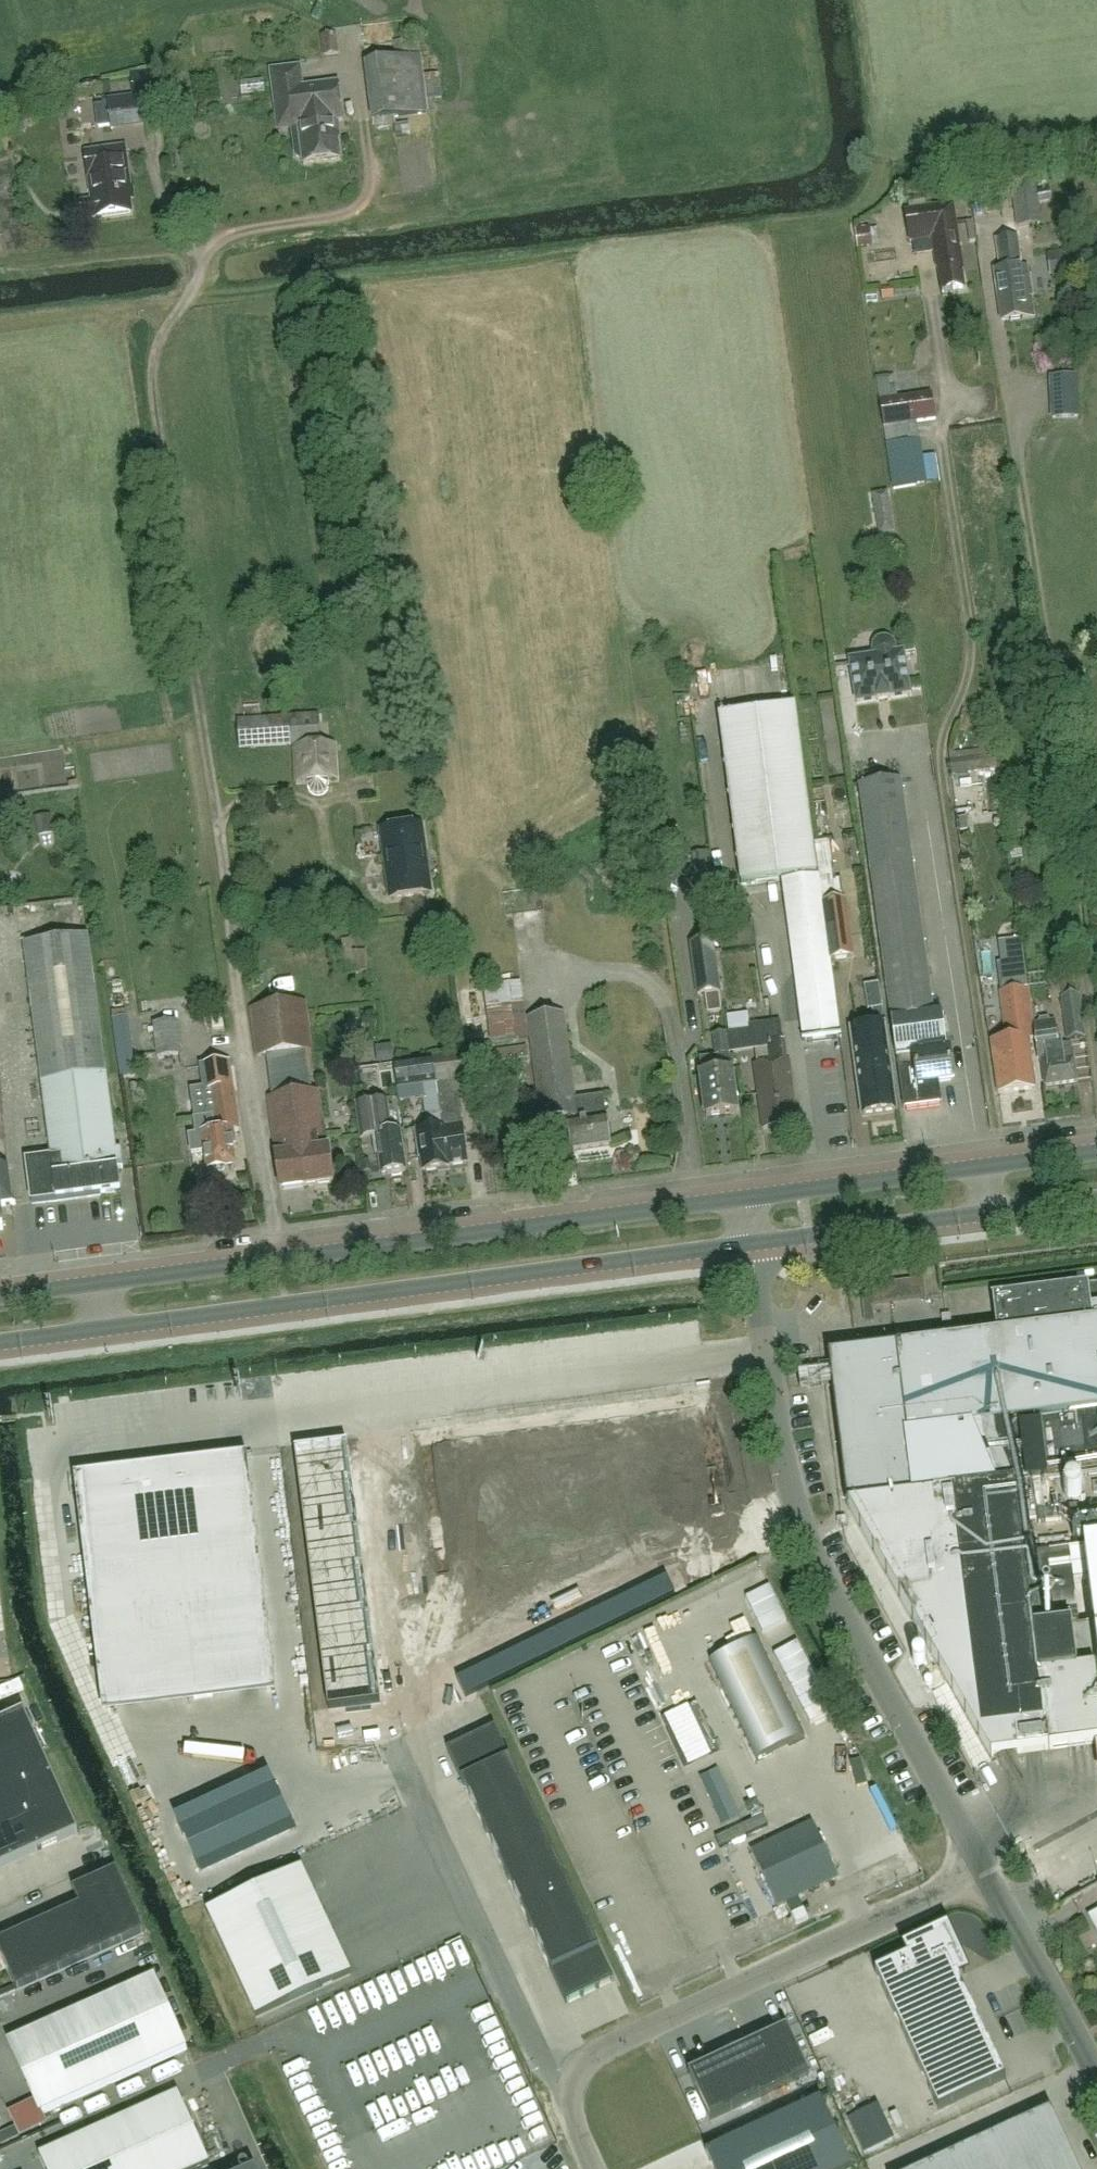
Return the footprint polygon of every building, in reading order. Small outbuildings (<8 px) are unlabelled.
[(322,35),(324,54),(338,52),(336,34),(322,35)] [(424,100),(421,75),(416,40),(394,42),(396,60),(366,64),(373,120),(394,118),(425,114),(424,100)] [(300,67),(271,71),(278,130),(291,129),(294,154),(299,158),(302,158),(303,163),(340,159),(335,121),(344,120),(340,82),(302,86),(300,67)] [(143,96),(108,100),(112,129),(146,125),(143,96)] [(96,220),(106,219),(132,214),(130,201),(135,200),(134,189),(132,190),(125,148),(85,155),(93,203),(82,205),(85,221),(96,220)] [(1036,184),(1014,187),(1019,226),(1041,223),(1036,184)] [(961,272),(965,271),(955,205),(907,213),(912,244),(933,240),(938,270),(942,269),(945,293),(964,290),(961,272)] [(1018,238),(998,241),(1002,271),(995,271),(1002,322),(1035,317),(1029,267),(1022,268),(1018,238)] [(1048,255),(1051,272),(1096,267),(1096,249),(1048,255)] [(881,401),(884,427),(917,423),(935,420),(932,394),(881,401)] [(1077,400),(1051,401),(1052,419),(1078,418),(1077,400)] [(919,440),(887,445),(893,488),(926,483),(922,458),(919,440)] [(874,496),(878,522),(891,520),(887,494),(874,496)] [(904,653),(897,654),(896,648),(894,644),(891,641),(887,639),(883,639),(879,641),(876,643),(874,647),(874,651),(875,657),(851,661),(857,702),(857,704),(877,700),(877,702),(891,700),(891,698),(911,695),(911,693),(910,693),(904,653)] [(842,1036),(840,1036),(819,876),(797,705),(781,707),(720,716),(741,885),(783,879),(805,1041),(803,1041),(803,1042),(842,1037),(842,1036)] [(335,742),(321,743),(319,714),(237,719),(239,748),(291,745),(291,746),(294,783),(306,782),(306,787),(308,792),(312,795),(317,796),(323,794),(326,790),(327,785),(326,780),(338,779),(335,742)] [(995,748),(950,754),(953,775),(999,769),(995,748)] [(902,780),(860,786),(906,1109),(944,1104),(941,1082),(955,1080),(951,1051),(949,1052),(943,1014),(936,1015),(902,780)] [(392,899),(432,894),(423,826),(383,831),(392,899)] [(846,901),(824,903),(832,959),(853,956),(846,901)] [(121,1151),(116,1151),(89,936),(25,944),(51,1158),(27,1161),(32,1204),(121,1193),(118,1170),(123,1170),(121,1151)] [(690,943),(697,997),(722,994),(715,939),(690,943)] [(1003,964),(1023,961),(1020,941),(1000,943),(1003,964)] [(1008,1040),(993,1043),(1000,1094),(1035,1089),(1028,1040),(1035,1039),(1028,989),(1001,993),(1008,1040)] [(1067,1040),(1085,1038),(1080,997),(1062,999),(1067,1040)] [(532,1036),(529,1019),(526,1019),(524,999),(485,1004),(490,1042),(532,1036)] [(306,1002),(251,1009),(256,1057),(311,1050),(306,1002)] [(884,1017),(883,1008),(874,1010),(875,1019),(884,1017)] [(211,1015),(214,1030),(224,1028),(222,1013),(211,1015)] [(529,1019),(532,1036),(536,1063),(544,1122),(569,1118),(574,1151),(612,1146),(608,1119),(607,1119),(604,1097),(577,1101),(565,1014),(529,1019)] [(1072,1044),(1062,1045),(1061,1040),(1056,1040),(1054,1022),(1051,1022),(1048,1018),(1040,1019),(1039,1024),(1034,1024),(1039,1061),(1041,1060),(1045,1087),(1077,1083),(1072,1044)] [(180,1055),(176,1021),(152,1023),(156,1058),(180,1055)] [(750,1031),(730,1034),(732,1050),(767,1045),(770,1063),(753,1065),(763,1129),(798,1124),(789,1061),(786,1061),(783,1043),(781,1043),(778,1023),(749,1028),(750,1031)] [(884,1025),(853,1030),(859,1073),(858,1073),(864,1115),(897,1111),(891,1068),(890,1068),(884,1025)] [(732,1050),(730,1034),(713,1036),(716,1057),(711,1057),(713,1074),(701,1076),(707,1117),(737,1113),(727,1050),(732,1050)] [(492,1050),(495,1069),(529,1064),(526,1045),(492,1050)] [(469,1080),(466,1056),(435,1060),(438,1084),(444,1123),(449,1166),(469,1163),(459,1095),(451,1096),(449,1083),(469,1080)] [(399,1090),(438,1084),(435,1060),(395,1066),(399,1090)] [(196,1137),(190,1138),(193,1155),(205,1153),(208,1174),(210,1173),(215,1176),(222,1175),(225,1171),(228,1170),(228,1169),(236,1167),(237,1167),(234,1143),(237,1143),(235,1132),(241,1131),(230,1064),(214,1067),(221,1112),(208,1114),(208,1118),(194,1120),(196,1137)] [(319,1093),(269,1100),(281,1190),(334,1183),(326,1125),(323,1126),(319,1093)] [(361,1141),(374,1139),(376,1155),(380,1155),(383,1176),(392,1175),(392,1176),(401,1175),(401,1174),(407,1173),(401,1133),(393,1134),(388,1102),(356,1107),(361,1141)] [(449,1169),(449,1166),(444,1123),(439,1124),(440,1128),(416,1131),(420,1158),(422,1157),(424,1172),(449,1169)] [(4,1231),(1,1208),(14,1206),(9,1169),(0,1170),(0,1232),(4,1231)] [(829,1356),(848,1506),(919,1633),(991,1759),(1096,1746),(1096,1679),(1080,1547),(1023,1555),(1019,1524),(1063,1518),(1061,1506),(1052,1507),(1048,1480),(1075,1477),(1096,1651),(1096,1286),(994,1300),(999,1335),(847,1354),(829,1356)] [(556,1418),(426,1433),(441,1562),(505,1555),(498,1490),(564,1482),(556,1418),(640,1408),(655,1537),(721,1530),(706,1400),(640,1408),(556,1418)] [(353,1441),(300,1448),(331,1707),(383,1701),(353,1441)] [(82,1477),(75,1478),(101,1694),(274,1673),(248,1457),(241,1457),(242,1465),(206,1469),(205,1462),(118,1473),(118,1480),(83,1484),(82,1477)] [(710,1661),(756,1761),(804,1738),(758,1639),(710,1661)] [(51,1773),(24,1712),(0,1723),(0,1796),(51,1773)] [(495,1728),(478,1736),(493,1766),(509,1758),(495,1728)] [(478,1736),(462,1744),(477,1774),(493,1766),(478,1736)] [(462,1744),(448,1751),(462,1781),(477,1774),(462,1744)] [(477,1774),(462,1781),(473,1804),(521,1782),(509,1758),(493,1766),(477,1774)] [(0,1796),(0,1869),(79,1833),(51,1773),(0,1796)] [(521,1782),(473,1804),(484,1828),(532,1806),(521,1782)] [(532,1806),(484,1828),(495,1852),(543,1830),(532,1806)] [(752,1853),(778,1908),(837,1880),(811,1825),(752,1853)] [(543,1830),(495,1852),(507,1876),(554,1853),(543,1830)] [(554,1853),(507,1876),(518,1900),(565,1877),(554,1853)] [(17,1990),(144,1933),(117,1871),(73,1891),(80,1906),(0,1943),(0,1953),(17,1990)] [(351,1975),(303,1871),(208,1914),(256,2019),(351,1975)] [(565,1877),(518,1900),(529,1923),(577,1901),(565,1877)] [(577,1901),(529,1923),(540,1947),(588,1925),(577,1901)] [(1096,1933),(1096,1912),(1088,1917),(1096,1933)] [(588,1925),(540,1947),(551,1971),(566,1964),(582,1957),(599,1949),(588,1925)] [(960,1961),(947,1931),(907,1949),(910,1957),(876,1973),(939,2111),(1006,2080),(952,1963),(958,1960),(959,1962),(960,1961)] [(599,1949),(582,1957),(597,1989),(614,1981),(599,1949)] [(582,1957),(566,1964),(581,1997),(597,1989),(582,1957)] [(566,1964),(551,1971),(567,2004),(581,1997),(566,1964)] [(188,2050),(155,1977),(10,2042),(43,2115),(188,2050)] [(471,2001),(492,2050),(511,2042),(490,1993),(471,2001)] [(689,2074),(711,2122),(810,2076),(788,2028),(689,2074)] [(297,2040),(278,2050),(306,2107),(325,2098),(297,2040)] [(210,2164),(178,2094),(39,2156),(45,2168),(199,2168),(210,2164)] [(34,2096),(11,2106),(21,2128),(43,2118),(34,2096)] [(707,2153),(714,2168),(848,2168),(852,2167),(821,2100),(707,2153)] [(922,2168),(1076,2168),(1049,2110),(922,2168)]
